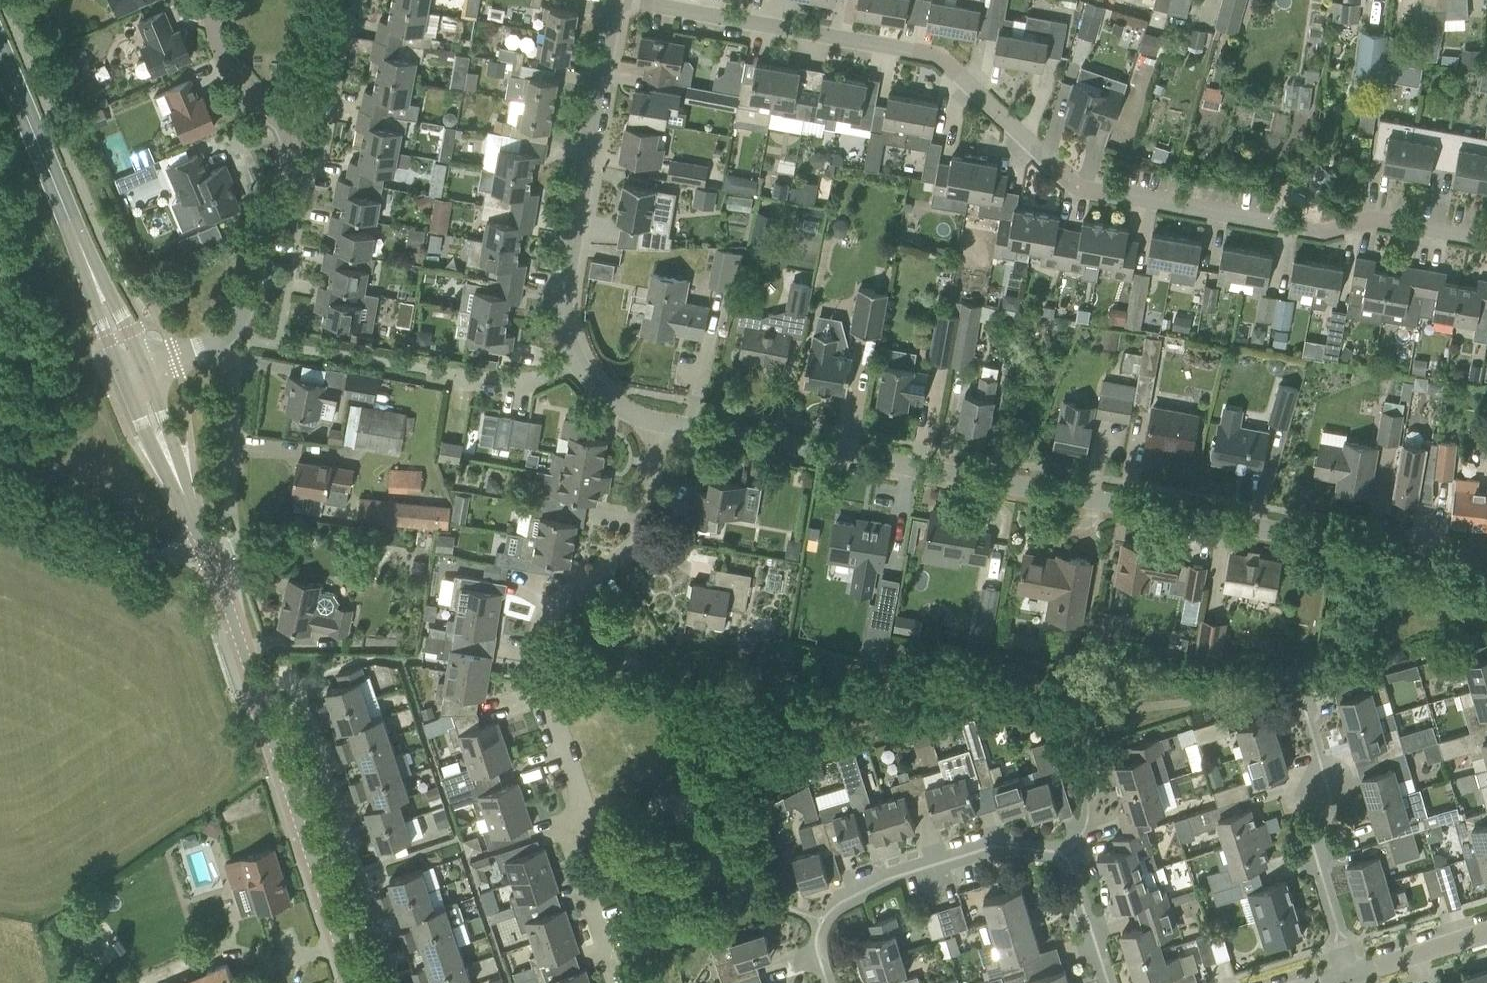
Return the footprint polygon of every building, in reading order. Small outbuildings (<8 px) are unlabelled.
[(118,12),(145,0),(112,0),(118,12)] [(393,3),(428,10),(430,0),(393,0),(393,3)] [(856,12),(881,17),(884,0),(858,0),(856,12)] [(909,0),(884,0),(881,17),(906,21),(909,0)] [(957,2),(947,0),(931,0),(927,25),(952,29),(957,2)] [(981,11),(993,14),(995,0),(957,0),(957,2),(952,29),(976,34),(981,11)] [(1008,0),(995,0),(993,14),(1005,16),(1008,0)] [(1154,6),(1187,14),(1191,0),(1156,0),(1154,6)] [(1238,32),(1247,0),(1222,0),(1215,26),(1238,32)] [(1334,0),(1325,0),(1324,9),(1334,10),(1334,0)] [(1361,2),(1344,1),(1336,0),(1334,0),(1334,10),(1333,18),(1359,20),(1361,2)] [(1450,0),(1423,0),(1424,29),(1445,29),(1446,22),(1448,17),(1448,8),(1450,8),(1450,0)] [(1450,8),(1448,8),(1448,17),(1469,16),(1468,0),(1450,0),(1450,8)] [(380,18),(377,37),(421,45),(424,32),(436,35),(440,13),(428,11),(428,10),(393,3),(390,20),(380,18)] [(547,31),(574,35),(578,10),(546,5),(543,19),(549,20),(547,31)] [(476,18),(477,10),(465,8),(464,16),(476,18)] [(1077,33),(1096,37),(1102,14),(1084,10),(1077,33)] [(142,46),(147,58),(140,61),(136,64),(135,67),(135,72),(138,74),(141,76),(145,76),(190,57),(179,31),(172,33),(163,12),(139,22),(148,43),(142,46)] [(994,57),(1019,62),(1024,35),(1026,20),(1014,17),(1012,26),(1000,24),(994,57)] [(1061,56),(1068,21),(1051,18),(1049,24),(1038,22),(1036,31),(1035,37),(1024,35),(1019,62),(1044,66),(1046,54),(1061,56)] [(1116,22),(1113,31),(1122,34),(1125,25),(1116,22)] [(570,60),(574,35),(547,31),(545,42),(539,41),(537,54),(570,60)] [(1356,79),(1381,82),(1387,34),(1362,31),(1356,79)] [(1152,50),(1156,35),(1145,32),(1142,47),(1152,50)] [(675,82),(675,81),(689,83),(692,65),(690,61),(681,60),(684,42),(643,35),(638,62),(646,63),(644,76),(675,82)] [(425,47),(421,45),(377,37),(375,37),(371,57),(372,57),(370,72),(378,74),(414,80),(417,60),(422,61),(425,47)] [(525,51),(500,47),(498,58),(514,60),(513,62),(523,63),(525,51)] [(456,52),(454,64),(468,67),(470,55),(456,52)] [(511,98),(554,105),(558,80),(533,76),(535,65),(523,63),(513,62),(490,58),(487,73),(505,76),(506,67),(512,68),(507,96),(511,97),(511,98)] [(1406,63),(1389,60),(1386,77),(1403,80),(1406,63)] [(769,122),(773,101),(779,66),(757,62),(753,81),(742,79),(740,93),(738,106),(755,109),(753,119),(769,122)] [(1082,65),(1076,82),(1075,81),(1069,100),(1072,101),(1067,118),(1087,125),(1087,123),(1095,125),(1094,127),(1096,128),(1098,122),(1112,127),(1124,92),(1104,85),(1107,74),(1082,65)] [(784,112),(804,116),(809,91),(798,89),(801,70),(779,66),(773,101),(785,103),(784,112)] [(1309,109),(1313,79),(1319,80),(1320,70),(1307,68),(1305,84),(1288,81),(1285,106),(1309,109)] [(420,104),(410,102),(414,80),(378,74),(375,91),(365,89),(362,109),(387,113),(408,117),(417,118),(420,104)] [(839,113),(845,77),(824,74),(820,93),(809,91),(804,116),(825,120),(824,127),(837,129),(840,113),(839,113)] [(868,81),(845,77),(839,113),(840,113),(851,115),(849,125),(871,129),(876,103),(865,101),(868,81)] [(171,110),(183,139),(215,126),(202,96),(198,98),(190,80),(154,95),(162,113),(171,110)] [(737,110),(738,106),(740,93),(689,84),(685,100),(737,110)] [(1207,85),(1203,103),(1218,107),(1222,91),(1215,89),(1215,88),(1207,85)] [(673,88),(672,92),(653,88),(652,91),(636,88),(631,116),(651,120),(650,122),(667,125),(667,123),(684,126),(687,111),(678,109),(681,90),(673,88)] [(889,93),(882,131),(885,132),(883,141),(893,143),(905,145),(909,125),(914,98),(889,93)] [(511,98),(507,120),(513,121),(513,123),(550,130),(554,105),(511,98)] [(943,142),(932,140),(939,102),(914,98),(909,125),(905,145),(927,148),(921,178),(936,180),(939,162),(943,142)] [(102,107),(84,115),(90,130),(109,122),(102,107)] [(357,128),(355,143),(363,144),(399,151),(402,130),(406,131),(408,117),(387,113),(362,109),(360,108),(356,127),(357,128)] [(1406,177),(1415,123),(1380,117),(1378,132),(1389,134),(1383,168),(1392,169),(1391,175),(1406,177)] [(513,123),(513,121),(507,120),(496,118),(495,130),(511,133),(513,123)] [(1444,167),(1450,129),(1415,123),(1406,177),(1421,180),(1421,175),(1430,176),(1432,165),(1444,167)] [(655,146),(658,130),(627,124),(621,156),(661,163),(664,147),(655,146)] [(544,160),(548,141),(511,134),(511,133),(495,130),(490,129),(484,165),(497,167),(532,173),(535,159),(544,160)] [(870,135),(866,161),(879,163),(883,141),(885,132),(882,131),(871,129),(870,135)] [(1476,190),(1485,136),(1450,129),(1444,167),(1455,169),(1453,180),(1462,182),(1461,187),(1476,190)] [(1485,136),(1476,190),(1486,192),(1486,136),(1485,136)] [(351,160),(347,179),(383,186),(385,172),(394,173),(396,163),(409,166),(411,154),(399,151),(363,144),(360,161),(351,160)] [(440,158),(450,160),(452,152),(441,150),(440,158)] [(969,194),(976,154),(965,151),(964,156),(952,154),(951,164),(939,162),(936,180),(931,204),(953,208),(956,192),(969,194)] [(205,173),(197,154),(167,167),(181,201),(188,198),(197,221),(216,213),(217,216),(228,212),(226,209),(237,204),(228,183),(232,181),(225,165),(205,173)] [(982,197),(979,212),(1001,216),(1001,214),(1008,174),(996,172),(998,163),(987,161),(988,156),(976,154),(969,194),(982,197)] [(667,178),(706,184),(709,165),(671,158),(667,178)] [(447,161),(437,159),(434,175),(445,177),(447,161)] [(486,188),(483,202),(536,211),(539,192),(529,191),(532,173),(497,167),(493,189),(486,188)] [(358,217),(377,220),(382,198),(381,198),(383,186),(347,179),(338,177),(335,197),(345,198),(342,212),(359,215),(358,217)] [(747,191),(757,193),(758,182),(749,180),(747,191)] [(788,195),(790,182),(775,180),(773,193),(788,195)] [(670,246),(672,235),(649,231),(652,216),(670,214),(674,193),(656,190),(656,188),(625,183),(622,198),(620,198),(619,206),(620,206),(618,222),(641,226),(638,246),(670,246)] [(693,205),(716,207),(717,188),(694,186),(693,205)] [(751,210),(753,196),(729,192),(727,206),(751,210)] [(437,197),(431,229),(446,231),(451,199),(437,197)] [(532,231),(536,211),(483,202),(481,217),(488,218),(484,239),(520,245),(523,230),(532,231)] [(1001,214),(1001,216),(994,253),(1028,260),(1031,247),(1037,211),(1014,207),(1013,216),(1001,214)] [(768,238),(773,214),(758,211),(753,235),(768,238)] [(1060,215),(1037,211),(1031,247),(1043,250),(1041,262),(1063,266),(1070,228),(1058,226),(1060,215)] [(356,230),(358,217),(359,215),(342,212),(342,214),(332,213),(329,232),(338,234),(336,248),(352,251),(352,253),(371,256),(376,233),(356,230)] [(1081,231),(1070,228),(1063,266),(1085,270),(1087,258),(1100,260),(1106,224),(1083,219),(1081,231)] [(1110,275),(1132,279),(1139,241),(1127,239),(1129,228),(1106,224),(1100,260),(1113,262),(1110,275)] [(1177,236),(1153,232),(1145,268),(1158,271),(1160,261),(1173,263),(1177,236)] [(1202,241),(1177,236),(1173,263),(1183,265),(1181,275),(1195,277),(1202,241)] [(484,239),(476,238),(476,237),(471,237),(467,263),(490,267),(488,276),(523,282),(527,263),(517,261),(520,245),(484,239)] [(1248,249),(1224,244),(1216,281),(1231,284),(1232,275),(1243,278),(1248,249)] [(332,269),(330,284),(346,286),(345,288),(365,292),(369,270),(373,270),(376,257),(371,256),(352,253),(352,251),(336,248),(336,250),(326,248),(323,268),(332,269)] [(716,248),(707,286),(737,289),(745,253),(716,248)] [(1273,253),(1248,249),(1243,278),(1254,280),(1253,288),(1265,290),(1273,253)] [(1383,307),(1390,272),(1375,269),(1376,260),(1357,256),(1349,301),(1383,307)] [(592,257),(588,273),(610,278),(614,263),(592,257)] [(1314,291),(1319,262),(1294,257),(1287,294),(1300,296),(1302,289),(1314,291)] [(1319,262),(1314,291),(1312,303),(1325,306),(1326,301),(1337,303),(1344,266),(1319,262)] [(1383,307),(1420,313),(1428,269),(1408,265),(1407,275),(1390,272),(1383,307)] [(1454,320),(1461,284),(1445,282),(1447,272),(1428,269),(1420,313),(1454,320)] [(1135,271),(1125,325),(1141,329),(1151,274),(1135,271)] [(684,302),(688,279),(653,273),(643,329),(672,334),(673,331),(703,336),(708,306),(684,302)] [(520,302),(523,282),(488,276),(488,277),(489,277),(488,284),(464,280),(460,307),(472,310),(508,316),(510,300),(520,302)] [(1461,284),(1454,320),(1477,324),(1480,304),(1486,305),(1486,279),(1479,278),(1477,287),(1461,284)] [(791,280),(786,309),(807,313),(813,284),(791,280)] [(363,304),(365,292),(345,288),(346,286),(330,284),(329,285),(320,284),(316,303),(326,305),(323,321),(368,329),(370,319),(361,318),(364,305),(363,304)] [(1201,309),(1215,311),(1219,286),(1205,284),(1201,309)] [(880,335),(887,292),(859,287),(852,330),(880,335)] [(1272,321),(1276,295),(1262,293),(1258,318),(1272,321)] [(1271,325),(1291,328),(1295,298),(1276,295),(1272,321),(1271,325)] [(412,318),(414,302),(401,300),(398,316),(412,318)] [(953,364),(965,301),(962,301),(960,314),(939,310),(930,360),(953,364)] [(970,367),(978,318),(993,320),(996,306),(965,301),(953,364),(970,367)] [(505,332),(508,316),(472,310),(460,307),(455,334),(468,336),(466,346),(511,354),(514,334),(505,332)] [(1328,331),(1342,333),(1346,310),(1332,307),(1328,331)] [(791,335),(758,329),(762,315),(741,311),(737,329),(746,330),(740,356),(785,364),(791,335)] [(431,332),(416,330),(414,342),(429,345),(431,332)] [(847,390),(853,355),(836,352),(838,336),(814,332),(812,348),(810,348),(804,383),(820,386),(820,388),(831,390),(831,387),(847,390)] [(363,336),(352,334),(351,340),(361,342),(363,336)] [(1138,376),(1133,398),(1132,406),(1148,409),(1161,338),(1145,335),(1138,376)] [(914,368),(885,363),(878,402),(907,407),(909,398),(924,401),(929,372),(914,369),(914,368)] [(375,399),(378,377),(349,372),(345,394),(375,399)] [(988,430),(994,397),(993,397),(996,378),(982,375),(978,394),(966,392),(960,425),(988,430)] [(337,402),(336,402),(339,387),(325,384),(325,383),(290,376),(288,382),(293,383),(288,408),(300,411),(299,415),(299,420),(302,425),(306,427),(311,426),(316,424),(318,419),(319,416),(334,419),(337,402)] [(1299,388),(1280,382),(1269,420),(1289,426),(1299,388)] [(1129,420),(1132,406),(1133,398),(1101,392),(1097,414),(1129,420)] [(1055,443),(1087,449),(1091,424),(1090,424),(1093,406),(1064,401),(1061,419),(1059,418),(1055,443)] [(1247,466),(1262,469),(1269,430),(1241,424),(1244,408),(1224,404),(1221,420),(1220,420),(1215,444),(1213,446),(1211,454),(1213,457),(1212,460),(1236,464),(1236,467),(1237,467),(1238,465),(1245,466),(1245,468),(1246,469),(1247,466)] [(360,405),(353,444),(401,453),(408,414),(360,405)] [(1192,450),(1199,414),(1153,406),(1147,441),(1148,442),(1148,439),(1177,445),(1176,447),(1192,450)] [(1405,413),(1382,409),(1377,439),(1400,443),(1405,413)] [(526,447),(531,420),(498,414),(493,445),(510,448),(510,444),(526,447)] [(570,435),(567,454),(603,461),(607,439),(586,436),(589,420),(565,416),(562,434),(570,435)] [(1347,433),(1323,429),(1316,474),(1339,478),(1338,487),(1369,492),(1377,447),(1346,441),(1347,433)] [(1394,496),(1418,500),(1421,478),(1433,480),(1434,475),(1438,442),(1424,439),(1424,436),(1421,430),(1413,429),(1407,433),(1405,441),(1403,441),(1394,496)] [(439,457),(459,461),(463,444),(443,440),(439,457)] [(1438,442),(1434,475),(1452,478),(1456,442),(1438,440),(1438,442)] [(601,473),(603,461),(567,454),(553,451),(550,472),(610,482),(611,474),(601,473)] [(346,504),(352,469),(299,460),(294,489),(325,494),(323,501),(346,504)] [(422,492),(423,468),(390,466),(389,491),(412,492),(412,491),(422,492)] [(608,489),(610,482),(550,472),(546,491),(536,489),(534,502),(559,506),(561,495),(596,501),(599,488),(608,489)] [(1456,477),(1451,522),(1484,526),(1486,503),(1486,490),(1479,489),(1480,480),(1456,477)] [(739,517),(745,484),(711,478),(708,493),(697,490),(691,522),(720,528),(723,514),(739,517)] [(360,498),(360,517),(447,526),(449,507),(360,498)] [(534,502),(528,533),(574,541),(577,522),(557,518),(559,506),(534,502)] [(960,559),(984,564),(990,532),(976,530),(978,521),(950,516),(951,512),(933,508),(924,560),(959,566),(960,559)] [(882,567),(890,524),(871,521),(870,527),(836,521),(829,558),(856,563),(854,573),(874,577),(876,566),(882,567)] [(570,563),(574,541),(528,533),(524,533),(521,554),(504,551),(501,564),(527,569),(530,556),(570,563)] [(1123,542),(1117,581),(1149,587),(1151,574),(1172,577),(1169,590),(1183,593),(1183,594),(1202,597),(1207,566),(1189,562),(1189,564),(1179,563),(1180,554),(1167,552),(1167,553),(1155,551),(1155,548),(1123,542)] [(1025,553),(1019,590),(1052,596),(1048,616),(1080,621),(1091,560),(1071,557),(1070,564),(1063,562),(1063,560),(1025,553)] [(1232,553),(1226,588),(1274,596),(1280,561),(1232,553)] [(693,582),(686,620),(725,626),(728,606),(745,609),(752,574),(716,568),(713,585),(693,582)] [(450,604),(457,606),(499,613),(502,591),(479,587),(480,578),(455,574),(450,604)] [(321,590),(322,584),(290,578),(280,625),(310,631),(311,626),(331,630),(331,631),(346,635),(352,607),(337,605),(338,600),(334,592),(321,590)] [(1001,588),(983,585),(975,624),(980,625),(978,632),(991,635),(993,627),(994,627),(1001,588)] [(884,594),(878,593),(875,607),(892,610),(896,588),(885,586),(884,594)] [(466,640),(467,630),(495,635),(499,613),(457,606),(455,619),(448,618),(445,636),(466,640)] [(906,617),(897,615),(894,631),(903,632),(906,617)] [(432,649),(434,635),(430,634),(427,634),(425,648),(432,649)] [(447,669),(489,676),(492,654),(464,649),(466,640),(445,636),(441,657),(449,658),(447,669)] [(1486,685),(1486,656),(1479,659),(1476,646),(1438,657),(1445,682),(1470,675),(1474,689),(1486,685)] [(1409,679),(1421,676),(1417,663),(1401,668),(1404,676),(1409,679)] [(327,690),(334,710),(368,699),(361,678),(366,677),(362,665),(338,673),(342,685),(327,690)] [(485,698),(489,676),(447,669),(445,682),(438,681),(434,700),(442,701),(440,712),(454,712),(466,711),(468,695),(485,698)] [(1340,699),(1348,725),(1380,716),(1376,702),(1390,698),(1383,673),(1356,681),(1359,693),(1340,699)] [(1474,689),(1477,701),(1463,705),(1471,731),(1486,726),(1486,685),(1474,689)] [(341,730),(351,727),(374,719),(368,699),(334,710),(341,730)] [(316,715),(328,711),(325,702),(313,706),(316,715)] [(463,742),(467,754),(505,741),(498,720),(482,725),(477,710),(475,711),(466,711),(454,712),(457,722),(449,725),(455,744),(463,742)] [(328,711),(316,715),(319,725),(331,721),(328,711)] [(351,727),(357,746),(391,735),(385,716),(374,719),(351,727)] [(1246,753),(1247,754),(1281,744),(1272,716),(1238,727),(1243,742),(1233,745),(1237,756),(1246,753)] [(1383,729),(1380,716),(1348,725),(1356,751),(1374,746),(1378,757),(1405,750),(1398,725),(1383,729)] [(1226,717),(1194,727),(1199,742),(1230,732),(1226,717)] [(972,719),(962,720),(966,733),(965,733),(969,748),(973,759),(977,772),(981,785),(982,788),(994,784),(1003,814),(1029,806),(1022,786),(1023,786),(1018,771),(1003,776),(1000,764),(989,767),(986,755),(983,756),(972,719)] [(947,725),(951,738),(965,733),(966,733),(962,720),(947,725)] [(1416,730),(1420,745),(1439,740),(1434,724),(1416,730)] [(1471,731),(1440,740),(1445,757),(1470,750),(1472,758),(1486,754),(1486,756),(1486,726),(1471,731)] [(1199,742),(1194,727),(1179,732),(1183,747),(1199,742)] [(398,755),(391,735),(357,746),(364,766),(398,755)] [(1153,769),(1149,756),(1164,751),(1160,738),(1131,747),(1135,759),(1115,765),(1124,792),(1157,782),(1169,778),(1165,765),(1153,769)] [(339,752),(351,748),(348,739),(336,743),(339,752)] [(1054,794),(1066,790),(1050,739),(1033,745),(1040,767),(1032,770),(1036,781),(1023,786),(1022,786),(1029,806),(1032,818),(1059,809),(1054,794)] [(512,762),(505,741),(467,754),(471,766),(441,775),(448,793),(500,776),(497,767),(512,762)] [(1289,770),(1281,744),(1247,754),(1255,780),(1289,770)] [(351,748),(339,752),(342,761),(354,757),(351,748)] [(970,788),(981,785),(977,772),(973,759),(969,748),(939,757),(946,780),(945,780),(956,816),(977,810),(970,788)] [(1398,780),(1412,775),(1405,750),(1378,757),(1381,770),(1363,776),(1370,802),(1401,793),(1398,780)] [(398,755),(364,766),(370,785),(404,774),(398,755)] [(812,781),(825,777),(821,764),(808,768),(812,781)] [(377,805),(400,797),(411,793),(404,774),(370,785),(377,805)] [(923,774),(911,778),(915,791),(926,787),(937,822),(956,816),(945,780),(927,786),(923,774)] [(452,805),(473,799),(479,817),(487,814),(525,801),(518,781),(503,786),(500,776),(448,793),(452,805)] [(353,792),(364,788),(361,778),(349,782),(353,792)] [(916,828),(905,794),(915,791),(911,778),(891,784),(894,795),(884,799),(895,835),(916,828)] [(1219,805),(1251,795),(1246,780),(1214,790),(1219,805)] [(1122,820),(1126,833),(1146,827),(1155,824),(1151,812),(1165,808),(1157,782),(1124,792),(1132,817),(1122,820)] [(807,820),(819,816),(809,783),(783,797),(787,808),(795,806),(804,811),(807,820)] [(819,805),(848,797),(845,785),(815,792),(819,805)] [(426,790),(431,805),(443,801),(438,786),(426,790)] [(1397,823),(1400,835),(1413,831),(1427,827),(1424,816),(1428,815),(1420,787),(1401,793),(1370,802),(1378,828),(1397,823)] [(364,788),(353,792),(356,801),(367,797),(364,788)] [(895,835),(884,799),(865,805),(862,794),(850,797),(854,809),(858,822),(859,822),(869,819),(875,841),(895,835)] [(366,808),(373,828),(406,817),(400,797),(377,805),(366,808)] [(866,844),(859,822),(858,822),(854,809),(850,797),(820,807),(824,821),(828,833),(839,830),(845,850),(846,850),(847,853),(859,850),(858,846),(866,844)] [(525,801),(487,814),(491,826),(483,829),(489,848),(514,839),(511,830),(533,823),(525,801)] [(1187,815),(1193,832),(1221,824),(1227,845),(1269,834),(1265,822),(1256,825),(1250,808),(1221,817),(1217,806),(1187,815)] [(1461,816),(1458,806),(1447,809),(1450,820),(1461,817),(1461,816)] [(1482,811),(1454,820),(1466,856),(1486,850),(1486,823),(1485,823),(1482,811)] [(412,838),(406,817),(373,828),(380,849),(412,838)] [(355,834),(367,830),(364,821),(352,825),(355,834)] [(807,853),(794,857),(803,888),(830,880),(827,871),(839,867),(828,833),(824,821),(799,828),(807,853)] [(1158,866),(1153,850),(1146,827),(1126,833),(1118,836),(1122,848),(1098,856),(1102,867),(1106,866),(1111,881),(1158,866)] [(367,830),(355,834),(358,844),(370,840),(367,830)] [(1348,863),(1355,890),(1387,880),(1383,867),(1421,856),(1413,831),(1400,835),(1363,846),(1367,858),(1348,863)] [(1269,834),(1227,845),(1233,865),(1207,873),(1212,890),(1240,882),(1237,871),(1267,861),(1262,844),(1271,841),(1269,834)] [(520,845),(495,853),(502,872),(509,869),(513,881),(552,868),(545,846),(523,854),(520,845)] [(275,847),(228,862),(236,886),(250,882),(259,909),(291,900),(275,847)] [(1466,856),(1473,883),(1486,879),(1486,850),(1466,856)] [(478,884),(489,880),(485,869),(493,867),(489,855),(470,861),(478,884)] [(1450,862),(1437,866),(1445,892),(1457,888),(1450,862)] [(1169,904),(1163,883),(1168,881),(1163,867),(1158,869),(1158,866),(1111,881),(1116,896),(1111,897),(1115,909),(1139,901),(1143,912),(1137,914),(1169,904)] [(1445,892),(1437,866),(1423,870),(1431,896),(1445,892)] [(397,899),(429,888),(422,868),(390,879),(397,899)] [(552,868),(513,881),(517,893),(510,896),(513,905),(488,913),(491,922),(516,913),(516,914),(543,905),(540,895),(559,889),(552,868)] [(1259,918),(1295,906),(1287,880),(1251,891),(1259,918)] [(1391,893),(1387,880),(1355,890),(1363,916),(1409,902),(1405,888),(1391,893)] [(1240,882),(1212,890),(1216,903),(1244,895),(1240,882)] [(984,899),(991,920),(1028,909),(1021,887),(984,899)] [(403,920),(414,916),(436,909),(436,907),(429,888),(397,899),(403,920)] [(376,896),(379,905),(391,901),(388,892),(376,896)] [(436,909),(414,916),(420,936),(454,925),(453,924),(464,921),(458,900),(436,907),(436,909)] [(394,911),(391,901),(379,905),(382,915),(394,911)] [(937,910),(945,934),(968,927),(961,902),(937,910)] [(1172,904),(1169,904),(1137,914),(1141,926),(1122,932),(1130,958),(1161,948),(1157,936),(1180,929),(1172,904)] [(543,905),(516,914),(522,932),(529,929),(534,942),(572,928),(565,907),(546,913),(543,905)] [(1259,918),(1267,944),(1265,944),(1265,945),(1304,933),(1295,906),(1259,918)] [(1034,929),(1028,909),(991,920),(997,941),(1034,929)] [(937,910),(925,914),(933,938),(945,934),(937,910)] [(856,956),(859,964),(902,951),(895,931),(900,930),(895,916),(875,922),(879,936),(855,944),(855,947),(856,956)] [(420,936),(426,955),(460,944),(454,925),(420,936)] [(402,941),(414,937),(411,928),(399,932),(402,941)] [(521,979),(546,971),(542,962),(579,949),(572,928),(534,942),(538,954),(530,956),(533,965),(513,972),(516,981),(521,979)] [(1003,975),(1026,967),(1022,956),(1041,950),(1034,929),(997,941),(1003,958),(986,963),(990,978),(986,979),(987,980),(1003,975)] [(764,930),(733,940),(730,931),(717,935),(724,958),(715,961),(722,982),(730,982),(760,973),(756,962),(768,958),(765,949),(770,948),(764,930)] [(1222,930),(1209,933),(1218,960),(1230,956),(1222,930)] [(1196,937),(1205,964),(1218,960),(1209,933),(1196,937)] [(954,935),(940,940),(946,956),(960,951),(954,935)] [(414,937),(402,941),(405,951),(417,947),(414,937)] [(426,955),(433,975),(467,964),(460,944),(426,955)] [(1178,957),(1165,961),(1161,948),(1130,958),(1138,982),(1145,982),(1183,971),(1178,957)] [(902,951),(859,964),(861,972),(863,977),(867,982),(870,982),(908,971),(902,951)] [(183,982),(236,982),(227,963),(183,982)] [(433,975),(436,982),(473,982),(467,964),(433,975)] [(416,980),(428,976),(425,967),(413,971),(416,980)] [(1065,968),(1029,979),(1026,967),(1003,975),(987,980),(988,982),(1069,982),(1065,968)] [(521,979),(523,982),(535,982),(539,982),(540,982),(591,982),(586,968),(549,980),(546,971),(521,979)] [(1465,977),(1467,982),(1486,982),(1486,970),(1465,977)] [(760,973),(730,982),(763,982),(760,973)] [(918,975),(891,982),(921,982),(918,975)]
